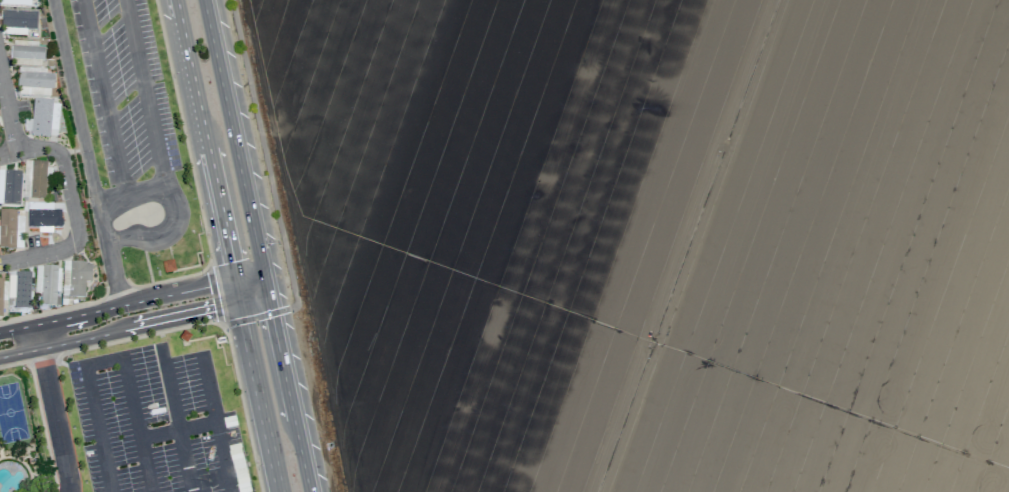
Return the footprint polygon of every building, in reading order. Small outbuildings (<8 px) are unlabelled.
[(26,35),(26,29),(36,29),(36,12),(2,11),(2,34),(26,35)] [(42,66),(43,43),(12,42),(11,65),(42,66)] [(17,95),(55,96),(55,73),(46,73),(46,68),(18,67),(17,95)] [(57,136),(59,101),(32,100),(31,135),(57,136)] [(23,197),(44,198),(46,161),(24,160),(23,197)] [(20,171),(0,170),(0,204),(20,204),(20,171)] [(62,202),(30,202),(29,227),(61,227),(62,202)] [(23,216),(16,216),(16,209),(0,209),(0,248),(23,248),(23,216)] [(175,270),(172,259),(162,262),(164,273),(175,270)] [(91,281),(91,262),(63,261),(62,296),(84,297),(85,281),(91,281)] [(35,265),(35,292),(40,293),(40,304),(58,304),(58,266),(35,265)] [(29,308),(30,271),(15,271),(14,308),(29,308)]
